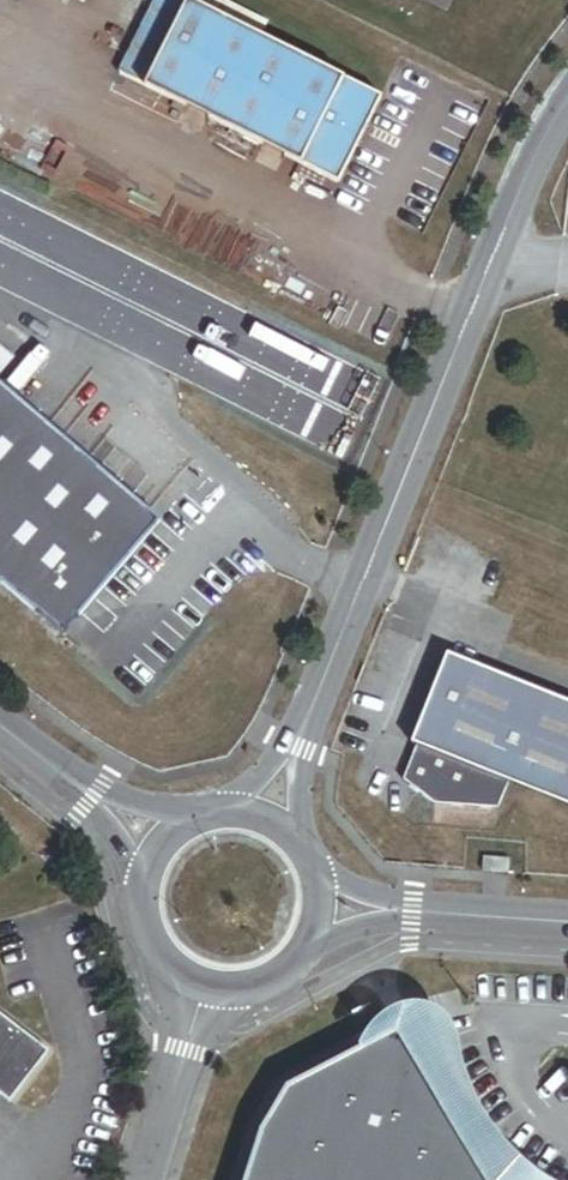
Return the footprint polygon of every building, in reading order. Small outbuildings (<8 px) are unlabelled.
[(192,4),(183,0),(162,0),(123,78),(148,91),(192,4)] [(342,189),(386,102),(192,4),(148,91),(342,189)] [(323,380),(333,361),(160,276),(152,292),(138,285),(111,340),(227,397),(232,388),(245,394),(242,400),(257,408),(263,397),(277,405),(296,367),(323,380)] [(0,350),(0,387),(19,365),(0,350)] [(160,526),(0,389),(0,586),(63,640),(160,526)] [(448,663),(411,753),(417,755),(405,789),(435,813),(499,819),(509,792),(567,815),(567,711),(448,663)] [(495,865),(496,852),(470,849),(469,863),(495,865)] [(33,1038),(0,1013),(0,1082),(33,1038)] [(399,1030),(287,1085),(260,1131),(245,1179),(485,1179),(399,1030)]
